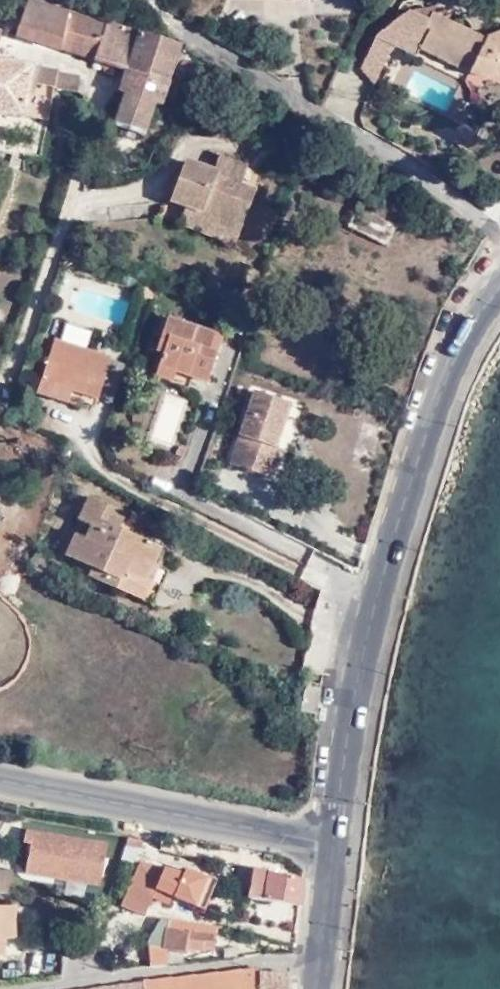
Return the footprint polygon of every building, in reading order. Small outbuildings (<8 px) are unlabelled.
[(64,13),(32,3),(25,18),(17,40),(60,54),(72,15),(64,13)] [(475,69),(489,36),(432,10),(426,23),(432,27),(423,46),(472,68),(475,69)] [(106,24),(72,15),(60,54),(96,64),(100,49),(106,24)] [(159,113),(181,50),(177,47),(106,24),(100,49),(96,64),(121,72),(126,73),(117,99),(122,102),(114,127),(145,139),(154,111),(159,113)] [(489,36),(475,69),(485,70),(498,71),(499,70),(499,31),(491,35),(489,36)] [(21,118),(25,87),(28,68),(0,64),(0,116),(21,118)] [(57,91),(79,94),(83,78),(28,68),(25,87),(57,91)] [(25,87),(21,118),(51,123),(57,91),(25,87)] [(234,188),(239,170),(215,163),(213,171),(178,161),(166,204),(204,214),(244,225),(253,193),(234,188)] [(258,176),(239,170),(234,188),(253,193),(258,176)] [(204,214),(166,204),(161,219),(198,229),(204,214)] [(244,225),(204,214),(198,229),(240,240),(244,225)] [(213,353),(218,336),(171,321),(164,343),(171,345),(166,358),(215,374),(221,355),(213,353)] [(65,325),(63,336),(88,342),(90,330),(65,325)] [(225,338),(218,336),(213,353),(221,355),(225,338)] [(46,381),(86,393),(101,398),(113,360),(60,342),(46,381)] [(159,356),(166,358),(171,345),(164,343),(159,356)] [(211,385),(215,374),(166,358),(158,381),(193,392),(198,380),(211,385)] [(82,406),(86,393),(46,381),(42,394),(82,406)] [(153,439),(175,443),(183,397),(161,393),(153,439)] [(294,408),(258,396),(234,467),(277,482),(286,454),(280,452),(294,408)] [(183,458),(186,449),(179,447),(177,456),(183,458)] [(80,571),(165,610),(181,573),(169,567),(175,551),(133,532),(137,521),(96,501),(84,526),(99,533),(95,545),(78,537),(69,559),(83,565),(80,571)] [(56,856),(60,838),(24,831),(23,841),(32,843),(26,873),(64,880),(68,858),(56,856)] [(144,840),(128,837),(127,845),(142,848),(144,840)] [(106,845),(60,838),(56,856),(68,858),(64,880),(101,886),(106,845)] [(303,880),(238,859),(236,887),(282,902),(299,908),(303,880)] [(197,901),(207,870),(201,868),(198,869),(187,866),(183,868),(142,861),(121,902),(145,915),(155,896),(158,887),(175,892),(197,901)] [(0,869),(0,889),(10,888),(10,883),(15,883),(11,868),(0,869)] [(218,875),(207,870),(197,901),(207,905),(218,875)] [(169,902),(175,892),(158,887),(155,896),(169,902)] [(13,897),(0,897),(0,947),(4,947),(4,929),(13,927),(13,897)] [(218,927),(201,923),(175,919),(162,916),(151,934),(150,940),(148,961),(168,959),(170,949),(184,952),(184,950),(200,953),(201,949),(213,951),(218,927)] [(288,977),(260,971),(259,966),(104,982),(74,985),(75,988),(289,988),(288,977)]
